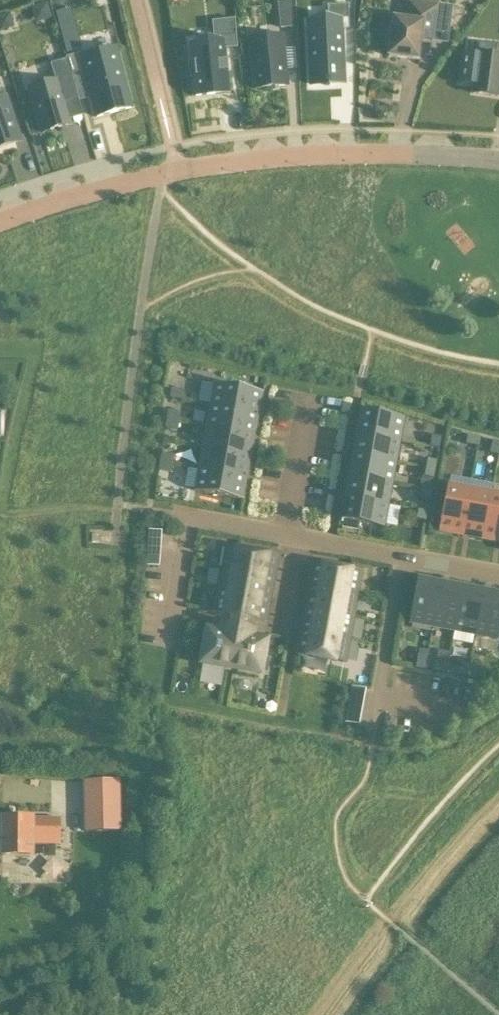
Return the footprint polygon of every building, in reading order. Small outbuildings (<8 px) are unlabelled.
[(386,47),(390,48),(389,56),(417,60),(420,39),(433,40),(446,42),(451,7),(451,5),(413,0),(408,0),(408,2),(406,21),(394,19),(392,31),(388,31),(386,47)] [(290,1),(278,2),(280,28),(293,27),(290,1)] [(56,10),(62,35),(78,31),(71,6),(56,10)] [(331,22),(311,22),(311,84),(343,84),(343,31),(351,31),(352,6),(331,6),(331,22)] [(0,19),(0,28),(1,31),(15,27),(11,15),(0,19)] [(238,48),(235,20),(212,22),(214,42),(190,44),(192,62),(188,62),(190,79),(194,78),(196,96),(229,93),(224,49),(238,48)] [(281,35),(250,39),(255,89),(287,86),(281,35)] [(459,83),(474,85),(473,93),(498,97),(498,44),(497,44),(497,45),(479,43),(478,56),(463,54),(462,62),(459,83)] [(115,48),(67,60),(76,92),(89,89),(97,117),(131,108),(115,48)] [(284,48),(285,66),(295,65),(294,48),(284,48)] [(29,89),(42,132),(70,124),(64,102),(78,98),(76,92),(67,60),(67,59),(51,64),(56,81),(29,89)] [(19,141),(4,98),(2,98),(0,92),(0,148),(19,141)] [(258,413),(261,393),(263,393),(263,392),(215,383),(213,383),(213,384),(215,384),(211,405),(258,413)] [(170,397),(182,399),(184,391),(172,388),(170,397)] [(211,405),(207,426),(254,435),(258,413),(211,405)] [(167,419),(179,421),(180,413),(169,410),(167,419)] [(401,441),(405,419),(360,410),(356,432),(401,441)] [(167,419),(166,427),(177,430),(179,421),(167,419)] [(207,426),(203,447),(250,456),(254,435),(207,426)] [(356,432),(352,454),(397,462),(401,441),(356,432)] [(432,435),(430,447),(439,448),(441,437),(432,435)] [(468,435),(467,444),(478,446),(480,438),(468,435)] [(490,452),(498,455),(498,451),(498,443),(493,441),(490,452)] [(203,447),(199,469),(246,477),(250,456),(203,447)] [(161,462),(172,464),(174,455),(162,453),(161,462)] [(352,454),(348,475),(393,483),(397,462),(352,454)] [(425,459),(423,467),(435,469),(436,461),(425,459)] [(161,462),(159,470),(171,472),(172,464),(161,462)] [(423,467),(422,476),(433,478),(435,469),(423,467)] [(193,490),(243,500),(244,498),(242,498),(246,477),(199,469),(195,489),(194,489),(193,490)] [(348,475),(344,496),(389,504),(393,483),(348,475)] [(470,490),(448,486),(440,529),(462,533),(470,490)] [(422,489),(420,501),(429,502),(431,491),(422,489)] [(491,494),(470,490),(462,533),(483,537),(491,494)] [(491,494),(483,537),(498,540),(498,495),(491,494)] [(344,496),(340,518),(344,519),(343,526),(358,529),(360,522),(385,527),(389,504),(344,496)] [(415,510),(414,518),(425,521),(427,512),(415,510)] [(161,532),(149,531),(149,539),(160,540),(161,532)] [(149,539),(148,548),(160,549),(160,540),(149,539)] [(227,547),(223,569),(273,578),(277,556),(227,547)] [(160,549),(148,548),(147,556),(159,557),(160,549)] [(159,566),(159,557),(147,556),(147,565),(159,566)] [(357,595),(362,571),(312,562),(308,586),(357,595)] [(223,569),(219,590),(269,599),(273,578),(223,569)] [(419,578),(410,623),(432,627),(441,582),(419,578)] [(462,586),(441,582),(432,627),(454,631),(462,586)] [(354,613),(357,595),(308,586),(304,608),(353,617),(354,613)] [(483,590),(462,586),(454,631),(475,635),(483,590)] [(219,590),(215,612),(232,615),(240,617),(248,619),(265,622),(269,599),(219,590)] [(483,590),(475,635),(497,639),(498,627),(498,593),(483,590)] [(349,640),(353,617),(304,608),(300,631),(349,640)] [(240,617),(232,615),(229,626),(213,623),(211,631),(207,630),(201,662),(231,668),(240,617)] [(266,641),(262,640),(263,633),(246,630),(248,619),(240,617),(231,668),(260,673),(266,641)] [(345,663),(349,640),(300,631),(296,654),(345,663)] [(418,656),(416,667),(424,669),(427,657),(418,656)] [(436,662),(434,671),(446,673),(447,664),(436,662)] [(461,664),(458,675),(467,677),(469,665),(461,664)] [(469,665),(467,677),(475,678),(478,667),(469,665)] [(365,690),(352,688),(351,696),(363,698),(365,690)] [(363,698),(351,696),(349,705),(361,707),(363,698)] [(349,705),(348,713),(360,715),(361,707),(349,705)] [(348,713),(346,722),(358,724),(360,715),(348,713)] [(120,779),(82,780),(84,831),(122,830),(120,779)] [(2,819),(2,855),(33,855),(33,837),(61,837),(61,828),(60,817),(33,817),(33,818),(2,819)]
